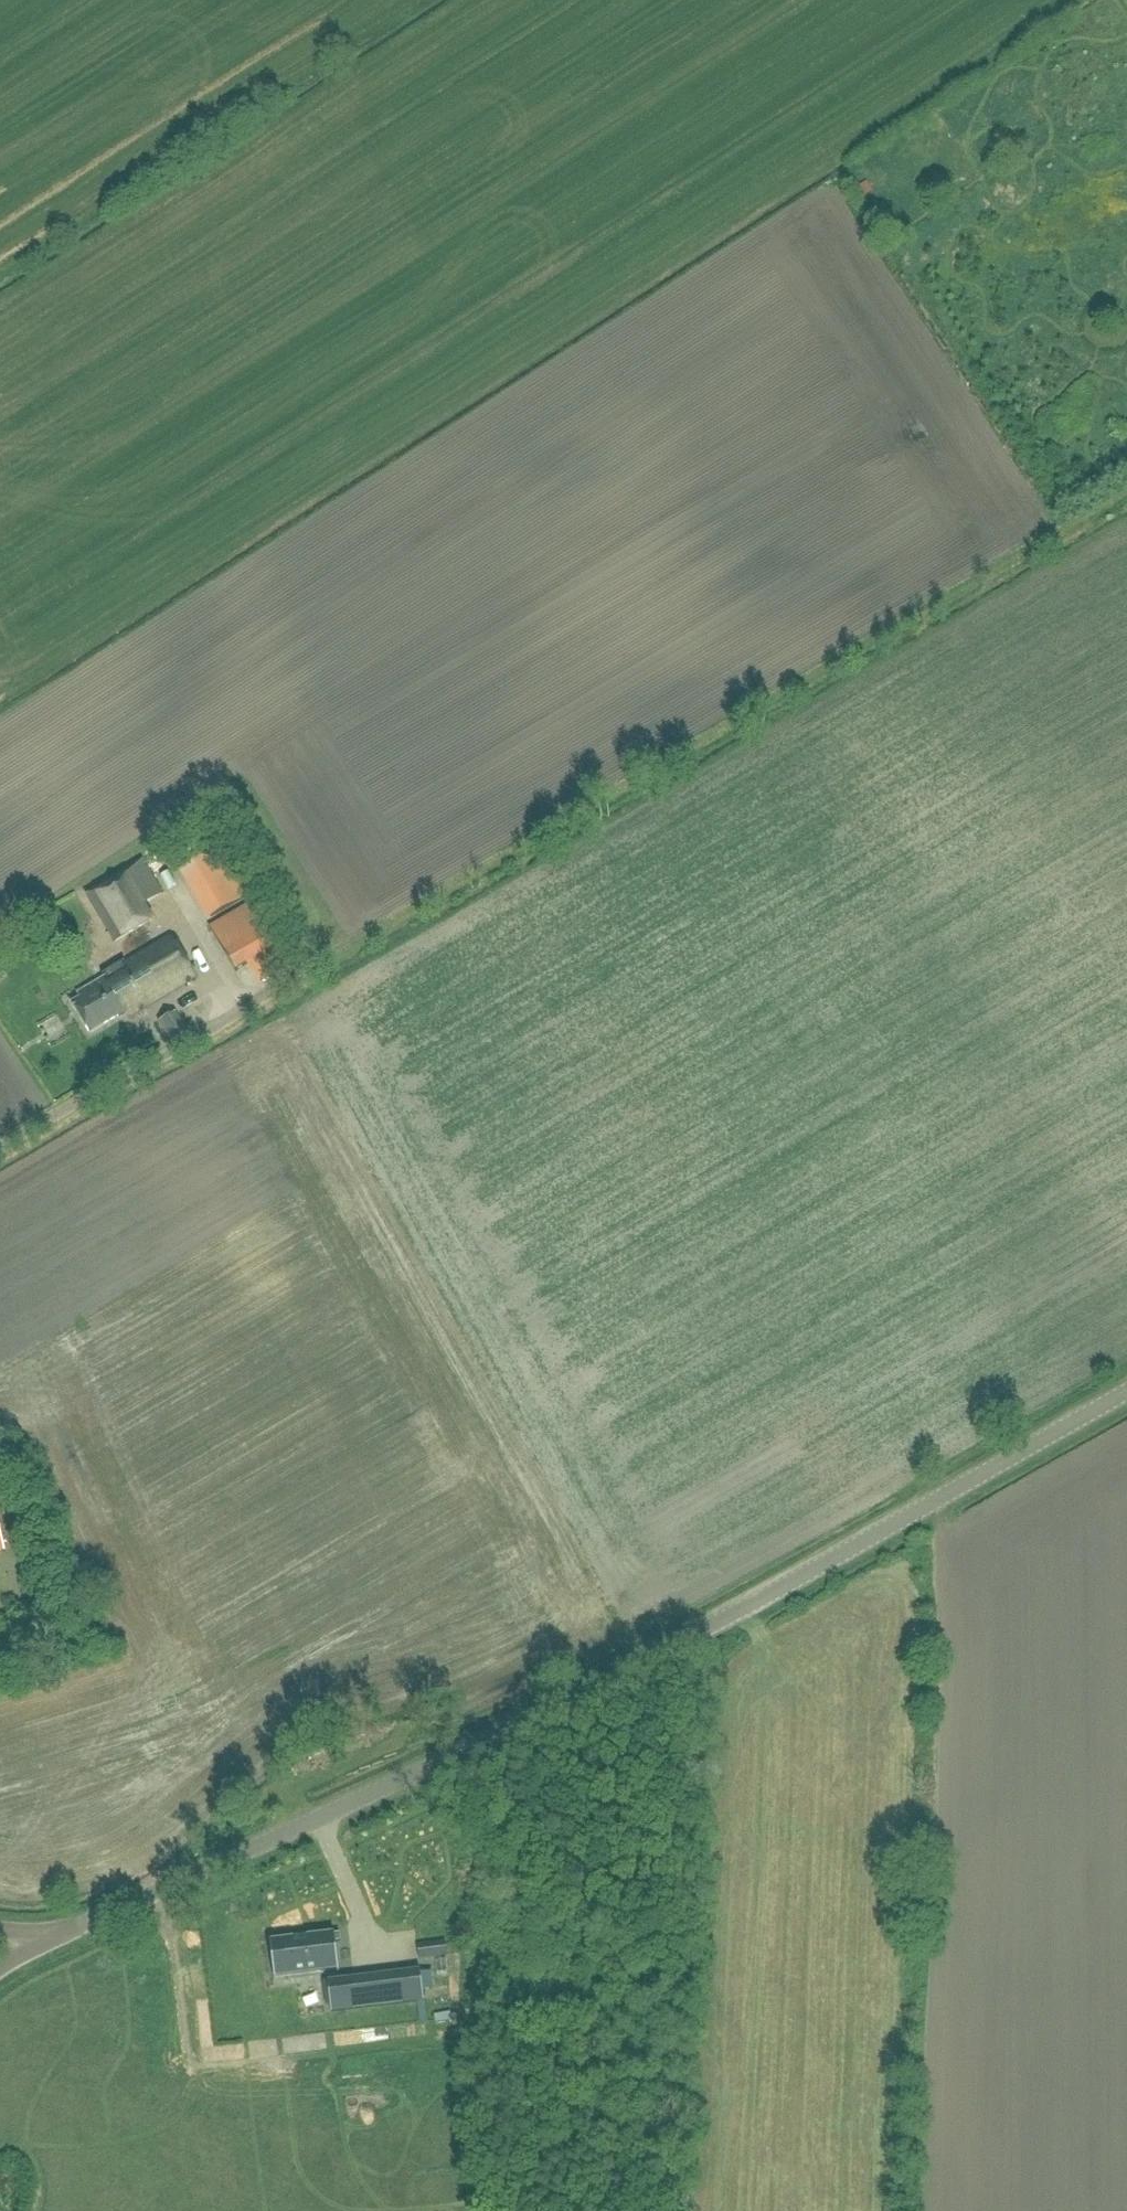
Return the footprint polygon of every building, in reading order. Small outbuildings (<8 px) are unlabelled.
[(175,872),(193,914),(233,897),(214,855),(175,872)] [(84,896),(115,946),(155,921),(145,905),(124,871),(84,896)] [(248,906),(210,928),(235,973),(274,950),(248,906)] [(126,1017),(193,977),(170,940),(77,995),(80,1000),(72,1004),(89,1033),(124,1012),(126,1017)] [(176,1015),(159,1024),(171,1043),(187,1034),(176,1015)] [(326,1973),(337,1972),(339,1972),(334,1933),(333,1933),(271,1941),(269,1941),(274,1980),(276,1980),(276,1979),(326,1973)] [(391,1951),(436,1949),(435,1933),(390,1936),(391,1951)] [(354,1978),(340,1980),(327,1982),(330,2006),(331,2013),(424,2002),(420,1970),(380,1975),(354,1978)]
